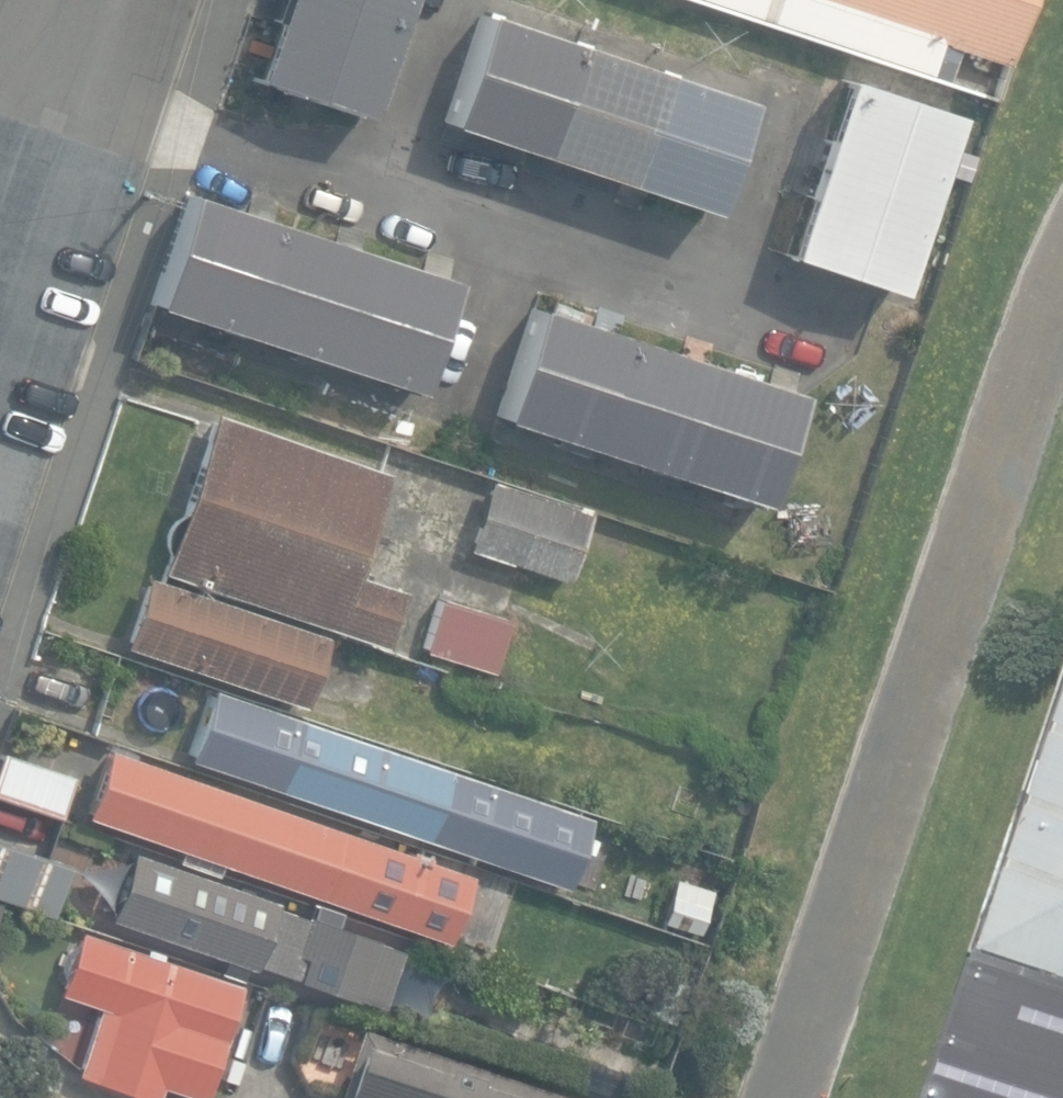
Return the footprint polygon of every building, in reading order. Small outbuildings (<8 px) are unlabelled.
[(368,115),(407,0),(282,0),(256,78),(368,115)] [(950,81),(961,48),(1009,64),(1030,0),(706,0),(950,81)] [(449,124),(712,210),(748,99),(485,13),(449,124)] [(787,253),(899,290),(957,115),(846,78),(787,253)] [(743,162),(789,176),(814,96),(769,82),(743,162)] [(155,304),(417,388),(452,278),(190,193),(155,304)] [(500,418),(764,503),(800,392),(536,307),(500,418)] [(215,412),(161,571),(383,646),(402,587),(353,571),(387,470),(215,412)] [(468,550),(570,583),(593,510),(491,478),(468,550)] [(126,647),(305,705),(329,635),(149,576),(126,647)] [(422,651),(492,672),(508,617),(438,596),(422,651)] [(189,761),(570,889),(594,819),(213,690),(189,761)] [(991,948),(1062,972),(1062,732),(991,948)] [(445,941),(468,874),(106,748),(82,816),(445,941)] [(61,819),(75,776),(2,751),(0,756),(0,799),(61,819)] [(68,863),(0,840),(0,898),(51,915),(68,863)] [(360,997),(386,1006),(405,951),(376,942),(379,935),(313,913),(311,919),(275,907),(277,901),(135,852),(112,918),(358,1002),(360,997)] [(662,923),(700,935),(715,890),(676,877),(662,923)] [(151,1097),(155,1097),(161,1084),(201,1097),(240,985),(81,929),(59,991),(60,991),(103,1006),(79,1073),(151,1097)] [(991,948),(940,1097),(1062,1097),(1062,972),(991,948)] [(358,1037),(338,1097),(541,1097),(358,1037)]
